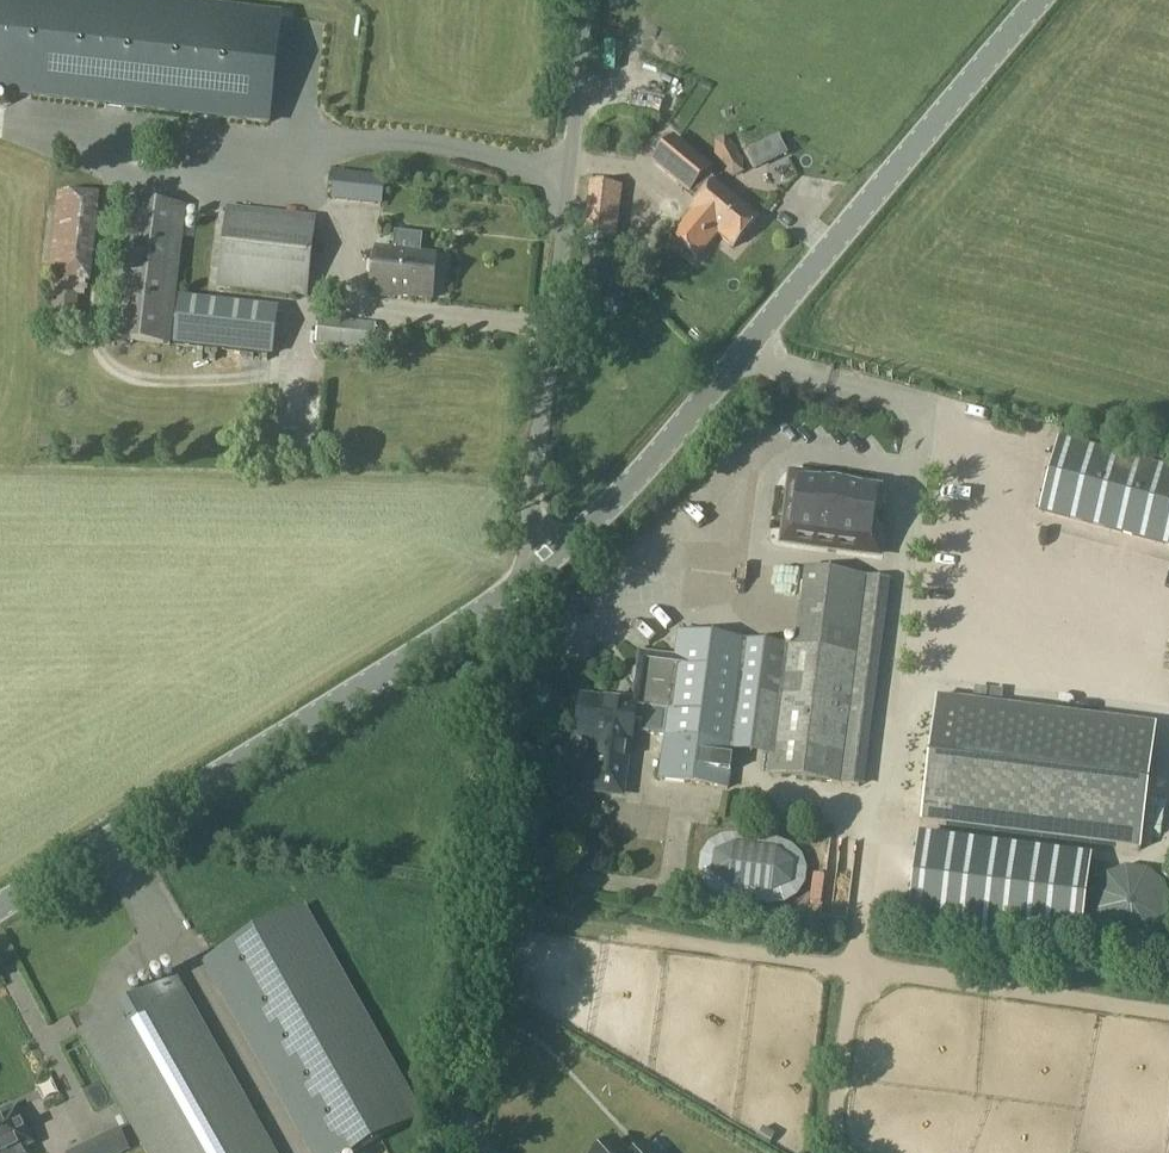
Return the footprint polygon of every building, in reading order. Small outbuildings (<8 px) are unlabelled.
[(281,18),(127,0),(0,0),(0,93),(269,123),(281,18)] [(715,153),(718,159),(724,170),(734,177),(743,172),(742,162),(742,161),(733,144),(724,137),(715,142),(715,153)] [(692,211),(692,212),(672,236),(698,258),(718,234),(733,246),(758,218),(716,183),(710,189),(701,182),(711,170),(674,139),(655,162),(701,200),(692,211)] [(766,165),(768,165),(759,146),(747,151),(753,164),(757,170),(766,165)] [(385,177),(334,172),(331,199),(382,206),(385,177)] [(799,196),(804,184),(788,177),(783,189),(799,196)] [(580,189),(581,216),(608,215),(607,188),(580,189)] [(128,199),(112,339),(170,346),(187,206),(128,199)] [(48,206),(42,280),(79,283),(85,208),(48,206)] [(217,287),(308,298),(316,217),(227,206),(217,287)] [(608,235),(603,234),(585,230),(579,264),(582,265),(580,276),(591,278),(593,267),(603,268),(608,235)] [(393,252),(376,250),(371,293),(431,300),(436,257),(421,255),(423,236),(395,233),(393,252)] [(272,356),(277,309),(179,297),(174,345),(272,356)] [(316,343),(374,350),(376,324),(319,318),(316,343)] [(1079,533),(1168,559),(1168,468),(1102,449),(1079,533)] [(784,542),(879,554),(885,503),(869,501),(872,482),(793,472),(784,542)] [(801,647),(783,645),(769,755),(766,774),(840,784),(841,784),(841,783),(859,785),(885,578),(811,569),(801,647)] [(734,751),(748,640),(678,632),(674,659),(664,736),(658,781),(729,790),(734,751)] [(769,755),(783,645),(748,640),(734,751),(769,755)] [(642,733),(664,736),(674,659),(642,655),(634,704),(583,698),(578,737),(596,739),(592,775),(626,778),(629,745),(632,746),(634,722),(643,723),(642,733)] [(1141,849),(1156,724),(938,697),(922,821),(1141,849)] [(1094,852),(918,831),(907,920),(1085,942),(1094,852)] [(735,837),(721,838),(709,845),(702,857),(700,871),(705,884),(715,894),(728,898),(770,904),(784,902),(796,895),(803,884),(805,870),(801,857),(791,847),(777,842),(735,837)] [(210,961),(206,963),(313,1152),(355,1152),(381,1138),(419,1117),(302,909),(210,961)] [(177,979),(80,1033),(148,1152),(276,1152),(177,979)] [(26,1147),(34,1144),(17,1109),(13,1111),(11,1107),(0,1112),(0,1152),(29,1152),(26,1147)] [(117,1128),(84,1145),(67,1152),(122,1152),(128,1150),(117,1128)] [(615,1138),(600,1152),(629,1152),(615,1138)] [(634,1152),(657,1152),(646,1142),(634,1152)]
